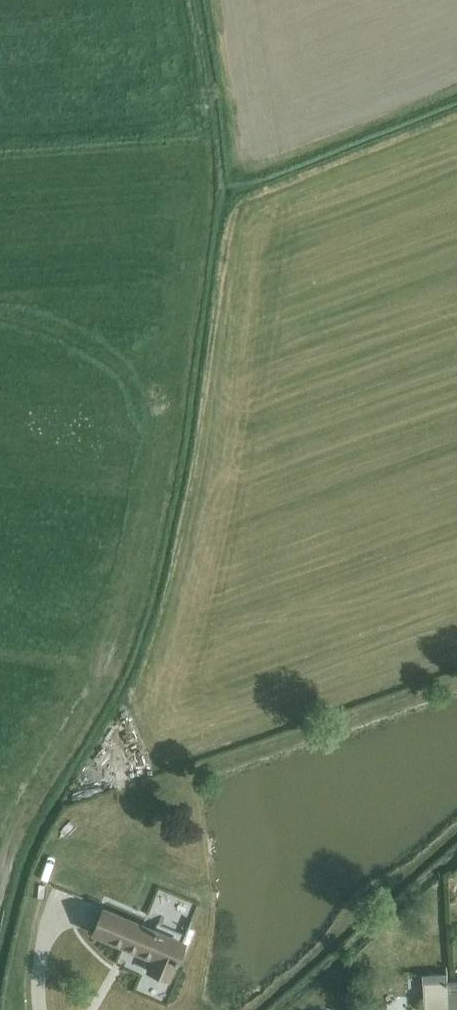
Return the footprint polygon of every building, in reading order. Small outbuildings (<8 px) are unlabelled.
[(102,904),(90,932),(150,958),(145,969),(170,979),(185,932),(157,921),(156,926),(102,904)] [(449,979),(449,971),(424,973),(427,1009),(452,1009),(449,979)]
